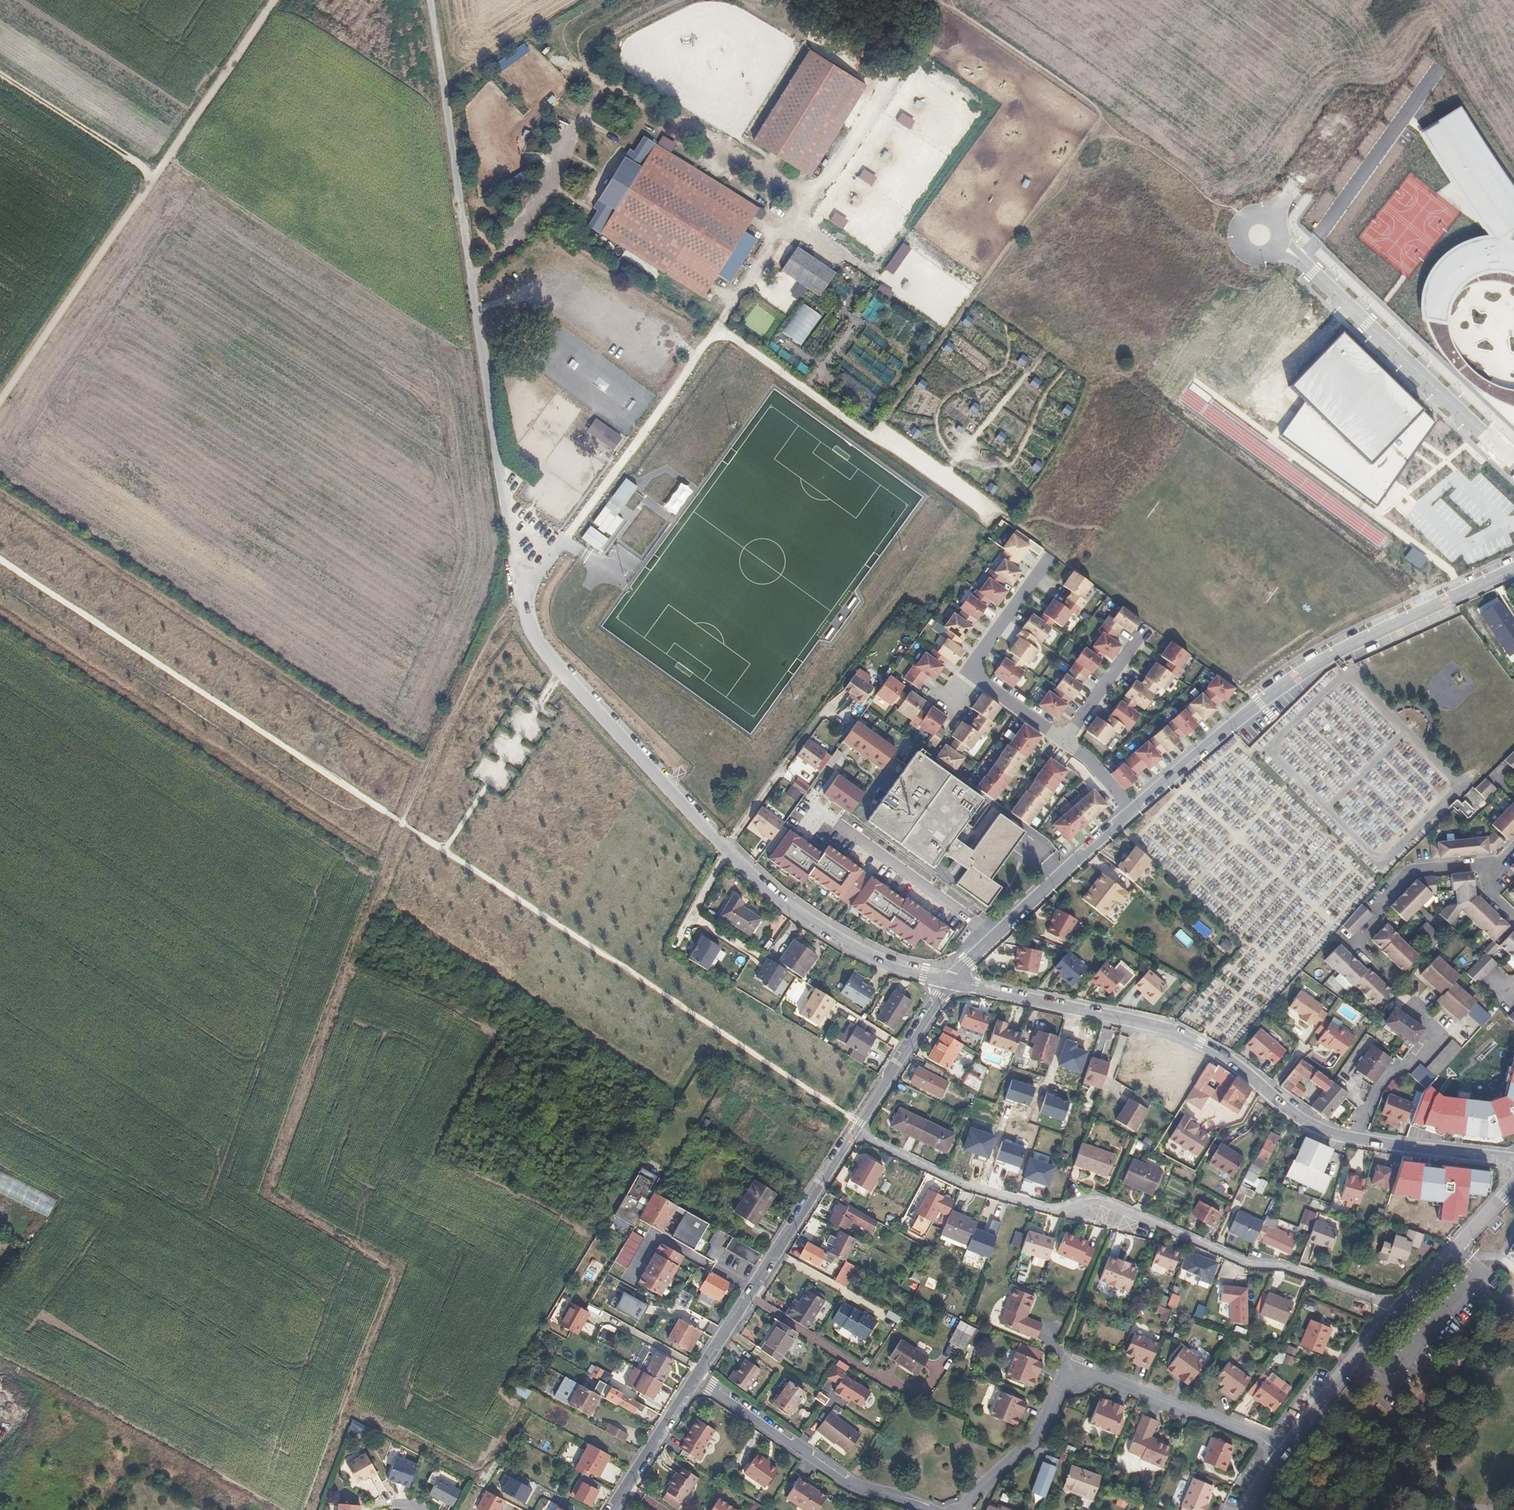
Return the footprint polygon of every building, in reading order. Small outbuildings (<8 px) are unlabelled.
[(856,79),(810,50),(754,140),(811,175),(843,124),(832,117),(856,79)] [(843,124),(867,86),(856,79),(832,117),(843,124)] [(1463,111),(1459,107),(1439,119),(1423,134),(1431,143),(1490,236),(1475,237),(1456,247),(1443,255),(1432,269),(1425,280),(1421,295),(1423,314),(1423,319),(1445,321),(1446,308),(1450,296),(1457,286),(1468,275),(1480,270),(1491,267),(1503,267),(1512,271),(1513,272),(1513,189),(1463,111)] [(915,122),(901,113),(894,123),(909,132),(915,122)] [(596,214),(589,226),(704,298),(711,287),(719,275),(730,282),(744,260),(757,240),(745,232),(753,219),(760,208),(644,137),(636,149),(635,152),(630,150),(594,208),(598,211),(596,214)] [(877,178),(863,169),(858,178),(871,188),(877,178)] [(523,170),(511,178),(516,185),(528,178),(523,170)] [(849,222),(835,212),(829,221),(843,231),(849,222)] [(904,244),(885,269),(894,275),(912,250),(904,244)] [(829,269),(798,248),(783,271),(807,287),(809,288),(821,296),(836,274),(829,269)] [(883,285),(877,294),(891,303),(896,294),(883,285)] [(822,316),(803,302),(781,332),(802,347),(822,316)] [(973,320),(966,314),(960,321),(967,326),(973,320)] [(1445,321),(1423,319),(1437,347),(1449,366),(1467,385),(1489,397),(1496,400),(1502,402),(1513,405),(1513,392),(1504,390),(1495,388),(1475,375),(1461,360),(1451,343),(1445,321)] [(1419,409),(1341,333),(1291,385),(1304,403),(1344,440),(1370,464),(1419,409)] [(955,345),(948,340),(943,347),(950,352),(955,345)] [(1030,360),(1023,355),(1017,362),(1024,367),(1030,360)] [(1042,382),(1035,377),(1029,384),(1037,389),(1042,382)] [(929,383),(921,378),(916,385),(924,390),(929,383)] [(982,409),(975,402),(969,409),(976,415),(982,409)] [(1344,440),(1304,403),(1282,434),(1377,504),(1380,505),(1387,494),(1394,484),(1421,442),(1434,421),(1419,409),(1370,464),(1344,440)] [(1075,409),(1067,404),(1062,411),(1069,416),(1075,409)] [(617,445),(621,438),(593,421),(589,428),(617,445)] [(921,433),(914,427),(908,434),(915,440),(921,433)] [(614,449),(617,445),(589,428),(587,432),(614,449)] [(1008,437),(1001,431),(995,439),(1003,444),(1008,437)] [(1045,465),(1038,460),(1032,467),(1039,472),(1045,465)] [(638,488),(626,479),(593,522),(599,526),(597,529),(603,533),(606,532),(611,536),(624,520),(618,516),(621,510),(638,488)] [(998,489),(990,483),(985,491),(992,496),(998,489)] [(608,540),(591,526),(582,538),(600,552),(608,540)] [(1014,534),(1003,549),(1004,550),(1019,561),(1029,548),(1038,555),(1043,549),(1029,539),(1026,543),(1014,534)] [(1019,561),(1004,550),(999,556),(1004,560),(995,573),(1004,580),(1012,585),(1021,572),(1015,568),(1019,561)] [(995,573),(990,569),(985,576),(987,578),(978,591),(990,600),(996,604),(1006,591),(1000,587),(1004,580),(995,573)] [(1092,585),(1073,571),(1063,585),(1071,591),(1066,598),(1080,608),(1085,601),(1082,599),(1092,585)] [(990,600),(978,591),(975,589),(971,596),(968,594),(959,607),(961,609),(976,620),(990,600)] [(1075,615),(1080,608),(1066,598),(1061,604),(1053,598),(1042,613),(1061,627),(1072,613),(1075,615)] [(1108,616),(1103,623),(1118,634),(1123,627),(1130,633),(1140,620),(1122,607),(1113,619),(1108,616)] [(962,639),(976,620),(961,609),(956,616),(953,613),(943,626),(947,628),(962,639)] [(1041,643),(1052,628),(1031,614),(1021,628),(1041,643)] [(1113,641),(1118,634),(1103,623),(1097,630),(1102,634),(1093,646),(1111,660),(1120,646),(1113,641)] [(962,639),(947,628),(947,629),(962,639)] [(962,639),(947,629),(942,636),(946,638),(936,651),(947,659),(954,664),(963,651),(957,646),(962,639)] [(1033,640),(1019,630),(1015,635),(1018,637),(1008,651),(1027,665),(1037,651),(1030,646),(1033,640)] [(1178,669),(1188,655),(1171,642),(1160,656),(1168,662),(1163,669),(1173,676),(1177,678),(1182,672),(1178,669)] [(933,679),(947,659),(936,651),(933,648),(928,655),(924,653),(915,666),(927,675),(933,679)] [(1075,662),(1071,668),(1085,678),(1090,672),(1092,673),(1101,660),(1084,648),(1074,661),(1075,662)] [(1003,657),(998,665),(1017,680),(1023,672),(1003,657)] [(1163,690),(1173,676),(1163,669),(1155,663),(1145,677),(1140,673),(1135,681),(1148,690),(1153,683),(1163,690)] [(915,666),(913,665),(908,671),(922,682),(927,675),(915,666)] [(1017,680),(998,665),(993,672),(1013,686),(1017,680)] [(1056,687),(1057,688),(1071,698),(1073,699),(1082,686),(1081,685),(1085,678),(1071,668),(1066,675),(1065,675),(1056,687)] [(922,682),(908,671),(903,678),(918,688),(922,682)] [(902,685),(888,675),(875,694),(889,704),(902,685)] [(1224,701),(1234,688),(1216,675),(1206,688),(1208,689),(1202,694),(1213,708),(1222,700),(1224,701)] [(867,692),(850,679),(840,693),(848,698),(851,701),(849,703),(856,708),(867,692)] [(1148,690),(1135,681),(1125,695),(1145,710),(1155,695),(1148,690)] [(1048,691),(1043,699),(1061,712),(1071,698),(1057,688),(1052,694),(1048,691)] [(896,709),(911,720),(919,708),(924,701),(910,691),(896,709)] [(1000,707),(982,694),(971,708),(978,713),(974,720),(988,730),(993,723),(989,721),(1000,707)] [(1184,710),(1195,724),(1201,718),(1203,720),(1215,709),(1213,708),(1202,694),(1201,694),(1189,704),(1190,705),(1184,710)] [(1043,699),(1038,705),(1057,718),(1061,712),(1043,699)] [(1120,701),(1109,716),(1123,725),(1130,731),(1140,716),(1120,701)] [(938,727),(945,717),(931,706),(926,713),(919,708),(911,720),(909,723),(915,728),(918,724),(932,735),(938,727)] [(1165,726),(1177,740),(1183,734),(1185,736),(1197,725),(1195,724),(1184,710),(1183,710),(1171,720),(1172,721),(1165,726)] [(1123,725),(1109,716),(1104,722),(1097,717),(1087,730),(1105,744),(1115,730),(1118,732),(1123,725)] [(895,748),(856,720),(841,740),(881,769),(895,748)] [(955,739),(951,743),(961,750),(965,746),(969,749),(980,735),(983,737),(988,730),(974,720),(969,727),(968,726),(962,722),(953,734),(951,736),(955,739)] [(1025,758),(1040,736),(1024,724),(1008,745),(1007,745),(1000,755),(1000,756),(984,778),(984,777),(976,788),(993,800),(1001,789),(1002,790),(1017,768),(1017,767),(1024,757),(1025,758)] [(1147,742),(1159,756),(1165,750),(1167,752),(1179,741),(1177,740),(1165,726),(1153,736),(1154,737),(1147,742)] [(945,732),(938,727),(932,735),(928,741),(934,746),(945,732)] [(1159,756),(1147,742),(1135,752),(1135,753),(1129,758),(1140,771),(1141,770),(1147,765),(1149,768),(1160,757),(1159,756)] [(823,756),(804,743),(792,759),(811,772),(823,756)] [(961,750),(951,743),(948,748),(945,745),(935,758),(953,771),(963,758),(958,755),(961,750)] [(1504,760),(1513,769),(1513,750),(1504,760)] [(915,751),(866,820),(887,835),(932,867),(942,853),(957,864),(965,870),(955,884),(986,907),(1000,887),(989,879),(1023,832),(998,813),(970,851),(952,838),(980,798),(915,751)] [(1051,792),(1066,771),(1049,758),(1038,773),(1034,780),(1034,781),(1027,791),(1026,791),(1010,812),(1028,825),(1044,802),(1045,803),(1052,793),(1051,792)] [(1134,776),(1140,771),(1129,758),(1128,758),(1126,759),(1110,774),(1124,790),(1136,779),(1134,776)] [(849,813),(864,793),(837,774),(823,794),(849,813)] [(1495,788),(1485,779),(1475,789),(1474,789),(1484,799),(1495,788)] [(792,783),(788,789),(800,798),(804,792),(792,783)] [(1054,824),(1067,839),(1106,805),(1092,789),(1054,824)] [(1466,798),(1456,802),(1462,817),(1472,813),(1466,798)] [(1511,805),(1491,825),(1506,839),(1507,840),(1513,832),(1513,808),(1511,805)] [(745,826),(753,832),(756,834),(754,837),(766,845),(778,829),(755,813),(745,826)] [(823,851),(790,827),(769,858),(801,884),(807,875),(845,902),(883,929),(886,926),(915,948),(921,939),(941,952),(954,931),(830,844),(823,851)] [(1486,839),(1447,844),(1459,856),(1487,853),(1487,852),(1494,852),(1502,844),(1492,834),(1486,839)] [(1150,860),(1135,846),(1116,869),(1132,882),(1150,860)] [(1089,891),(1088,890),(1081,899),(1103,916),(1109,908),(1108,907),(1114,899),(1120,904),(1128,894),(1121,889),(1118,892),(1111,885),(1113,883),(1101,873),(1093,883),(1095,884),(1089,891)] [(1455,905),(1445,906),(1438,914),(1449,924),(1460,911),(1492,941),(1507,926),(1476,896),(1473,896),(1470,875),(1470,873),(1449,875),(1450,890),(1454,890),(1455,905)] [(1415,880),(1411,884),(1404,891),(1420,906),(1431,895),(1436,895),(1434,877),(1422,878),(1417,883),(1415,880)] [(1113,883),(1111,885),(1118,892),(1121,889),(1113,883)] [(1404,891),(1399,896),(1415,912),(1420,906),(1404,891)] [(731,896),(719,915),(748,934),(746,937),(755,943),(769,923),(760,917),(758,919),(739,907),(742,903),(731,896)] [(1399,896),(1389,907),(1396,914),(1405,923),(1415,912),(1399,896)] [(1372,915),(1360,904),(1341,925),(1352,936),(1372,915)] [(1055,918),(1053,922),(1048,931),(1064,941),(1076,919),(1057,908),(1053,916),(1055,918)] [(1386,924),(1371,940),(1382,950),(1381,951),(1403,972),(1418,956),(1396,936),(1397,935),(1386,924)] [(1424,924),(1415,936),(1431,948),(1440,937),(1424,924)] [(1498,945),(1513,960),(1513,929),(1512,931),(1498,945)] [(718,947),(700,936),(686,958),(705,969),(718,947)] [(816,955),(793,940),(778,960),(801,976),(816,955)] [(1498,948),(1493,942),(1483,952),(1485,954),(1488,957),(1498,948)] [(1338,944),(1323,960),(1351,986),(1352,984),(1374,1005),(1389,990),(1367,969),(1366,970),(1355,959),(1351,964),(1346,959),(1350,955),(1338,944)] [(1018,957),(1017,961),(1015,970),(1036,974),(1041,952),(1017,947),(1015,957),(1018,957)] [(1063,956),(1055,966),(1063,974),(1066,976),(1064,978),(1072,985),(1087,968),(1068,951),(1063,956)] [(1488,957),(1485,954),(1466,973),(1476,984),(1495,964),(1488,957)] [(1350,955),(1346,959),(1351,964),(1355,959),(1350,955)] [(786,970),(766,957),(762,965),(764,966),(761,970),(760,970),(756,977),(765,983),(763,985),(772,991),(786,970)] [(1457,977),(1435,957),(1419,976),(1441,995),(1435,1002),(1457,1021),(1465,1013),(1481,1027),(1490,1017),(1452,983),(1457,977)] [(1112,968),(1104,962),(1089,979),(1096,985),(1097,983),(1101,986),(1108,992),(1117,982),(1122,986),(1127,981),(1133,974),(1128,969),(1118,961),(1112,968)] [(1165,986),(1146,970),(1134,984),(1144,993),(1142,995),(1151,1003),(1165,986)] [(863,977),(853,971),(840,992),(863,1006),(874,989),(867,985),(866,986),(860,983),(863,977)] [(1134,984),(1132,986),(1142,995),(1144,993),(1134,984)] [(834,1000),(814,988),(798,1014),(816,1024),(823,1013),(827,1006),(829,1007),(834,1000)] [(910,1000),(893,989),(875,1018),(893,1029),(910,1000)] [(1299,992),(1288,1008),(1300,1016),(1298,1019),(1307,1026),(1309,1023),(1316,1027),(1325,1014),(1318,1009),(1320,1007),(1299,992)] [(977,1010),(966,1006),(959,1025),(983,1033),(990,1014),(981,1011),(981,1013),(977,1011),(977,1010)] [(1419,1025),(1395,1007),(1384,1021),(1407,1039),(1419,1025)] [(1331,1018),(1327,1024),(1336,1030),(1338,1027),(1340,1024),(1331,1018)] [(1006,1025),(996,1021),(988,1044),(1013,1053),(1021,1033),(1005,1027),(1006,1025)] [(843,1034),(840,1032),(836,1039),(852,1049),(848,1056),(860,1064),(865,1056),(863,1055),(874,1037),(851,1022),(843,1034)] [(1336,1030),(1327,1024),(1314,1042),(1322,1048),(1324,1045),(1328,1048),(1338,1055),(1351,1037),(1338,1027),(1336,1030)] [(1423,1028),(1419,1025),(1407,1039),(1412,1042),(1423,1028)] [(944,1026),(941,1032),(944,1034),(955,1040),(958,1034),(944,1026)] [(1258,1029),(1244,1046),(1263,1062),(1277,1044),(1258,1029)] [(1057,1037),(1038,1031),(1032,1047),(1029,1057),(1048,1063),(1057,1037)] [(955,1040),(944,1034),(930,1058),(949,1070),(963,1045),(955,1040)] [(1078,1043),(1066,1040),(1058,1066),(1081,1073),(1088,1052),(1077,1048),(1078,1043)] [(1420,1064),(1410,1075),(1425,1089),(1433,1080),(1456,1054),(1461,1049),(1451,1040),(1425,1069),(1420,1064)] [(1026,1044),(1018,1041),(1013,1056),(1021,1058),(1022,1054),(1025,1045),(1026,1044)] [(1032,1047),(1025,1045),(1022,1054),(1029,1057),(1032,1047)] [(1389,1059),(1371,1046),(1356,1069),(1373,1082),(1389,1059)] [(1108,1064),(1090,1058),(1082,1082),(1099,1088),(1108,1064)] [(1300,1059),(1293,1068),(1301,1074),(1308,1079),(1315,1069),(1300,1059)] [(1215,1067),(1206,1062),(1192,1086),(1203,1094),(1206,1089),(1201,1086),(1208,1076),(1226,1088),(1233,1078),(1216,1065),(1215,1067)] [(922,1070),(917,1067),(910,1081),(941,1097),(948,1084),(939,1079),(943,1072),(926,1063),(922,1070)] [(1301,1074),(1293,1068),(1285,1078),(1293,1084),(1295,1082),(1301,1074)] [(1315,1069),(1308,1079),(1323,1091),(1324,1091),(1332,1081),(1315,1069)] [(1432,1085),(1424,1093),(1414,1124),(1419,1126),(1442,1135),(1493,1139),(1513,1132),(1513,1071),(1508,1096),(1491,1101),(1445,1095),(1441,1092),(1432,1085)] [(967,1074),(963,1084),(978,1090),(982,1079),(967,1074)] [(1233,1078),(1226,1088),(1216,1103),(1235,1115),(1249,1090),(1234,1077),(1233,1078)] [(1285,1078),(1276,1089),(1284,1096),(1290,1088),(1299,1095),(1304,1089),(1295,1082),(1293,1084),(1285,1078)] [(1035,1088),(1012,1079),(1006,1097),(1029,1105),(1035,1088)] [(1336,1084),(1332,1081),(1324,1091),(1323,1091),(1321,1094),(1325,1097),(1336,1084)] [(1325,1097),(1321,1094),(1311,1107),(1326,1119),(1348,1093),(1336,1084),(1325,1097)] [(920,1093),(908,1086),(904,1094),(916,1100),(920,1093)] [(1203,1094),(1192,1086),(1186,1095),(1183,1100),(1198,1109),(1206,1096),(1203,1094)] [(1149,1102),(1134,1092),(1130,1099),(1128,1098),(1126,1101),(1127,1102),(1124,1106),(1123,1106),(1115,1120),(1132,1131),(1146,1109),(1145,1109),(1149,1102)] [(1070,1102),(1047,1093),(1040,1113),(1063,1121),(1070,1102)] [(1348,1093),(1326,1119),(1329,1121),(1339,1128),(1360,1103),(1348,1093)] [(1417,1106),(1388,1095),(1381,1114),(1388,1116),(1399,1120),(1410,1125),(1417,1106)] [(926,1122),(899,1109),(890,1126),(917,1139),(926,1122)] [(1193,1120),(1183,1114),(1168,1139),(1195,1156),(1207,1138),(1194,1130),(1196,1127),(1190,1124),(1192,1121),(1193,1120)] [(1399,1120),(1388,1116),(1385,1122),(1397,1126),(1399,1120)] [(954,1136),(926,1122),(917,1139),(945,1153),(954,1136)] [(995,1136),(969,1127),(961,1149),(987,1158),(995,1136)] [(1276,1138),(1268,1133),(1256,1157),(1264,1161),(1276,1138)] [(1330,1150),(1303,1138),(1293,1160),(1320,1172),(1330,1150)] [(1025,1148),(1003,1140),(996,1160),(1018,1166),(1025,1148)] [(1113,1155),(1080,1143),(1073,1164),(1091,1171),(1092,1168),(1107,1173),(1113,1155)] [(1243,1158),(1218,1144),(1208,1162),(1233,1176),(1243,1158)] [(883,1167),(864,1155),(850,1180),(868,1191),(883,1167)] [(1264,1161),(1256,1157),(1252,1164),(1261,1168),(1264,1161)] [(1161,1171),(1131,1158),(1123,1178),(1152,1192),(1161,1171)] [(1056,1167),(1029,1159),(1022,1177),(1050,1187),(1056,1167)] [(1293,1160),(1292,1159),(1285,1176),(1323,1193),(1330,1176),(1320,1172),(1293,1160)] [(1433,1164),(1400,1160),(1389,1198),(1442,1205),(1439,1222),(1458,1227),(1459,1222),(1466,1224),(1470,1200),(1487,1200),(1491,1172),(1443,1164),(1440,1168),(1433,1167),(1433,1164)] [(1261,1168),(1252,1164),(1243,1182),(1249,1185),(1254,1176),(1256,1177),(1261,1168)] [(1392,1170),(1377,1165),(1371,1184),(1386,1188),(1392,1170)] [(634,1226),(638,1219),(661,1232),(676,1206),(654,1193),(652,1196),(648,1194),(650,1191),(648,1190),(655,1176),(641,1168),(614,1215),(634,1226)] [(0,1170),(0,1194),(50,1218),(58,1201),(0,1170)] [(1365,1179),(1347,1174),(1340,1197),(1346,1200),(1345,1204),(1350,1206),(1352,1201),(1358,1203),(1365,1179)] [(1285,1176),(1281,1184),(1291,1188),(1308,1194),(1320,1198),(1323,1193),(1285,1176)] [(1123,1178),(1122,1181),(1151,1194),(1152,1192),(1123,1178)] [(1267,1183),(1260,1180),(1255,1192),(1262,1194),(1267,1183)] [(774,1194),(753,1181),(733,1213),(753,1226),(774,1194)] [(1246,1190),(1239,1186),(1232,1198),(1240,1202),(1246,1190)] [(1308,1194),(1291,1188),(1288,1196),(1306,1202),(1308,1194)] [(937,1194),(929,1189),(920,1206),(922,1207),(933,1212),(935,1209),(942,1196),(937,1194)] [(952,1202),(942,1196),(935,1209),(943,1213),(946,1215),(947,1214),(952,1202)] [(1219,1213),(1199,1202),(1191,1215),(1211,1226),(1219,1213)] [(847,1208),(838,1203),(829,1220),(846,1229),(851,1220),(843,1215),(847,1208)] [(933,1212),(922,1207),(910,1229),(924,1237),(926,1233),(936,1213),(933,1212)] [(707,1224),(684,1210),(669,1237),(693,1250),(707,1224)] [(1262,1223),(1237,1211),(1228,1231),(1253,1243),(1255,1237),(1260,1228),(1262,1223)] [(946,1215),(943,1213),(937,1225),(943,1228),(949,1215),(947,1214),(946,1215)] [(943,1228),(940,1235),(967,1246),(976,1223),(968,1220),(967,1221),(959,1218),(959,1217),(950,1213),(949,1215),(943,1228)] [(1314,1220),(1309,1232),(1307,1240),(1315,1243),(1315,1241),(1330,1247),(1337,1231),(1324,1225),(1324,1224),(1314,1220)] [(1285,1239),(1260,1228),(1255,1237),(1288,1252),(1292,1243),(1285,1239)] [(997,1237),(976,1229),(968,1249),(989,1257),(997,1237)] [(626,1268),(643,1238),(631,1230),(614,1261),(626,1268)] [(1391,1245),(1383,1242),(1377,1259),(1383,1261),(1385,1266),(1390,1264),(1394,1265),(1397,1258),(1407,1261),(1412,1247),(1418,1249),(1423,1235),(1410,1230),(1409,1230),(1405,1240),(1395,1236),(1391,1245)] [(857,1240),(841,1232),(830,1254),(835,1256),(845,1261),(846,1262),(857,1240)] [(1031,1233),(1026,1232),(1019,1252),(1024,1253),(1031,1233)] [(1053,1240),(1031,1233),(1024,1253),(1047,1260),(1053,1240)] [(1077,1238),(1064,1233),(1056,1253),(1086,1266),(1092,1250),(1085,1247),(1087,1244),(1076,1240),(1077,1238)] [(1295,1238),(1287,1234),(1285,1239),(1292,1243),(1295,1238)] [(761,1253),(732,1237),(725,1249),(755,1266),(761,1253)] [(683,1255),(660,1243),(638,1282),(661,1295),(683,1255)] [(808,1243),(800,1256),(818,1266),(822,1259),(831,1264),(835,1256),(830,1254),(825,1251),(824,1253),(808,1243)] [(1166,1247),(1158,1244),(1151,1262),(1164,1266),(1172,1269),(1179,1249),(1172,1247),(1171,1249),(1166,1247)] [(1215,1263),(1186,1252),(1180,1268),(1199,1275),(1195,1285),(1206,1289),(1215,1263)] [(1116,1261),(1109,1258),(1099,1281),(1106,1284),(1108,1287),(1115,1290),(1119,1289),(1126,1292),(1136,1269),(1127,1266),(1127,1267),(1116,1262),(1116,1261)] [(1117,1259),(1116,1261),(1116,1262),(1127,1267),(1127,1266),(1128,1264),(1117,1259)] [(846,1262),(845,1261),(834,1281),(845,1287),(856,1267),(846,1262)] [(1151,1262),(1149,1267),(1150,1269),(1159,1273),(1162,1272),(1164,1266),(1151,1262)] [(1499,1271),(1496,1268),(1488,1275),(1492,1278),(1499,1271)] [(728,1282),(709,1272),(699,1289),(701,1290),(697,1298),(711,1305),(715,1298),(717,1300),(728,1282)] [(649,1304),(620,1289),(612,1306),(641,1321),(649,1304)] [(800,1304),(795,1300),(786,1315),(807,1329),(826,1300),(809,1289),(800,1304)] [(1004,1310),(1006,1312),(1000,1326),(1037,1341),(1043,1326),(1027,1319),(1024,1318),(1026,1312),(1029,1313),(1035,1299),(1013,1289),(1004,1310)] [(1246,1289),(1222,1289),(1222,1304),(1247,1304),(1246,1289)] [(1170,1293),(1162,1291),(1158,1302),(1165,1305),(1170,1293)] [(1178,1297),(1170,1293),(1165,1305),(1174,1308),(1178,1297)] [(1293,1304),(1268,1293),(1260,1313),(1285,1323),(1293,1304)] [(589,1313),(570,1303),(558,1324),(569,1330),(576,1334),(589,1313)] [(1201,1319),(1206,1307),(1199,1304),(1194,1316),(1201,1319)] [(863,1341),(875,1322),(867,1317),(866,1319),(861,1316),(845,1305),(834,1322),(863,1341)] [(700,1331),(679,1319),(668,1339),(686,1349),(692,1336),(696,1338),(700,1331)] [(792,1330),(776,1319),(757,1347),(772,1358),(792,1330)] [(949,1343),(965,1350),(975,1327),(958,1320),(949,1343)] [(1332,1330),(1311,1322),(1301,1346),(1322,1355),(1332,1330)] [(1159,1344),(1134,1334),(1126,1353),(1126,1356),(1131,1358),(1135,1357),(1141,1359),(1139,1366),(1148,1370),(1159,1344)] [(696,1338),(692,1336),(686,1349),(689,1351),(696,1338)] [(929,1358),(902,1341),(891,1358),(918,1376),(929,1358)] [(1024,1345),(1023,1348),(1041,1356),(1042,1352),(1024,1345)] [(1204,1363),(1183,1347),(1168,1367),(1168,1371),(1173,1374),(1174,1372),(1177,1375),(1176,1377),(1187,1385),(1204,1363)] [(1020,1355),(1017,1354),(1007,1378),(1030,1388),(1032,1387),(1034,1382),(1033,1379),(1034,1377),(1036,1377),(1042,1364),(1038,1363),(1041,1356),(1023,1348),(1020,1355)] [(673,1360),(656,1351),(645,1372),(661,1381),(673,1360)] [(744,1357),(735,1370),(733,1373),(731,1372),(727,1377),(743,1388),(759,1367),(744,1357)] [(1141,1359),(1135,1357),(1133,1363),(1139,1366),(1141,1359)] [(1214,1379),(1215,1383),(1218,1385),(1222,1385),(1227,1389),(1224,1393),(1233,1400),(1250,1379),(1227,1362),(1214,1379)] [(825,1378),(836,1385),(832,1391),(846,1400),(847,1398),(850,1400),(860,1407),(870,1392),(843,1375),(845,1372),(834,1365),(825,1378)] [(602,1370),(595,1366),(590,1375),(595,1378),(597,1379),(602,1370)] [(634,1389),(644,1371),(634,1366),(624,1384),(634,1389)] [(645,1372),(644,1371),(634,1389),(651,1399),(661,1381),(645,1372)] [(590,1375),(585,1372),(580,1382),(590,1387),(595,1378),(590,1375)] [(1270,1375),(1264,1382),(1284,1397),(1289,1390),(1270,1375)] [(568,1404),(579,1384),(564,1376),(553,1395),(568,1404)] [(595,1378),(590,1387),(616,1402),(621,1393),(597,1379),(595,1378)] [(1264,1382),(1258,1378),(1246,1394),(1252,1398),(1264,1382)] [(783,1388),(779,1394),(774,1401),(774,1402),(788,1412),(804,1392),(789,1381),(788,1382),(783,1388)] [(507,1388),(525,1398),(528,1392),(510,1382),(507,1388)] [(1264,1382),(1252,1398),(1251,1398),(1260,1405),(1261,1403),(1263,1405),(1273,1412),(1284,1397),(1264,1382)] [(599,1395),(579,1384),(568,1404),(588,1415),(599,1395)] [(818,1391),(814,1398),(824,1405),(827,1400),(828,1398),(818,1391)] [(638,1402),(621,1393),(616,1402),(633,1412),(635,1408),(638,1402)] [(1025,1403),(1001,1393),(990,1418),(1013,1427),(1015,1427),(1018,1421),(1016,1418),(1018,1415),(1021,1414),(1025,1403)] [(1104,1400),(1100,1402),(1091,1424),(1119,1436),(1123,1425),(1119,1424),(1121,1419),(1126,1409),(1113,1404),(1111,1405),(1108,1404),(1108,1402),(1104,1400)] [(859,1432),(829,1411),(816,1429),(824,1434),(824,1433),(847,1449),(859,1432)] [(1160,1423),(1144,1417),(1128,1453),(1141,1458),(1140,1460),(1161,1469),(1170,1447),(1160,1443),(1158,1445),(1151,1442),(1153,1440),(1160,1423)] [(369,1427),(353,1418),(350,1426),(355,1434),(361,1431),(365,1433),(369,1427)] [(688,1433),(683,1440),(684,1441),(679,1448),(698,1460),(703,1452),(701,1451),(714,1430),(696,1419),(690,1429),(692,1429),(689,1433),(688,1433)] [(608,1424),(605,1431),(623,1441),(627,1434),(608,1424)] [(1231,1446),(1213,1438),(1202,1463),(1224,1472),(1228,1463),(1225,1462),(1227,1457),(1231,1446)] [(609,1454),(589,1443),(574,1470),(581,1473),(586,1476),(589,1471),(591,1468),(599,1472),(609,1454)] [(365,1452),(346,1463),(356,1481),(362,1477),(367,1475),(368,1477),(376,1472),(365,1452)] [(765,1459),(756,1453),(743,1473),(764,1486),(775,1468),(769,1464),(764,1461),(765,1459)] [(1059,1459),(1047,1454),(1032,1493),(1045,1498),(1059,1459)] [(417,1463),(395,1455),(387,1477),(396,1480),(396,1479),(402,1481),(401,1483),(409,1485),(417,1463)] [(1098,1477),(1070,1466),(1063,1484),(1081,1492),(1080,1496),(1089,1499),(1098,1477)] [(428,1478),(434,1482),(428,1491),(451,1505),(460,1489),(438,1475),(441,1471),(436,1468),(436,1467),(433,1468),(433,1470),(428,1478)] [(674,1477),(672,1476),(667,1484),(669,1486),(665,1491),(681,1501),(697,1477),(681,1467),(677,1473),(674,1477)] [(581,1473),(577,1479),(582,1482),(595,1489),(599,1483),(586,1476),(581,1473)] [(786,1496),(808,1509),(816,1509),(825,1495),(815,1489),(806,1483),(809,1480),(799,1474),(786,1496)] [(522,1503),(528,1489),(507,1478),(500,1492),(522,1503)] [(809,1480),(806,1483),(815,1489),(817,1485),(809,1480)] [(1192,1480),(1180,1508),(1186,1509),(1207,1509),(1208,1509),(1203,1507),(1205,1503),(1211,1488),(1192,1480)] [(595,1489),(582,1482),(574,1496),(589,1505),(597,1490),(595,1489)] [(491,1492),(482,1509),(502,1509),(507,1501),(491,1492)] [(710,1509),(737,1509),(738,1509),(719,1496),(710,1509)] [(338,1502),(337,1509),(360,1509),(360,1504),(338,1502)]
